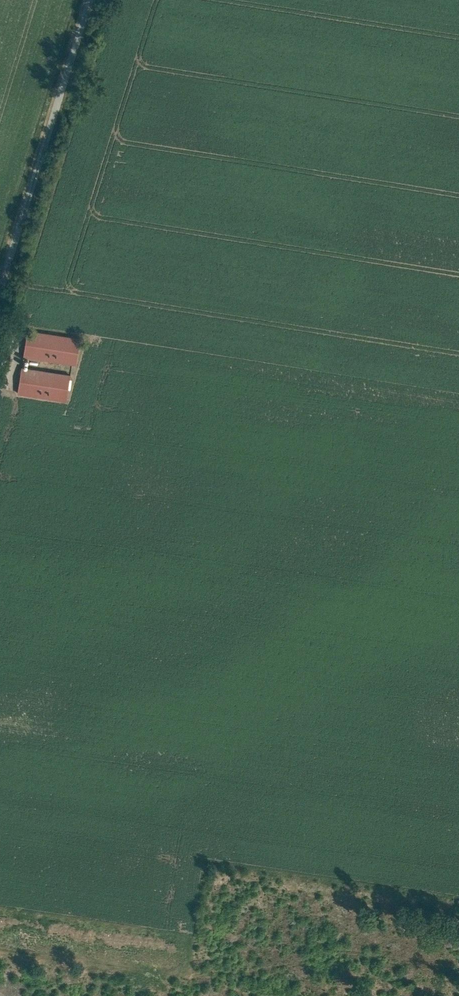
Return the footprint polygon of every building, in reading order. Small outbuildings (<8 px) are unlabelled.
[(27,327),(23,355),(76,363),(80,335),(27,327)] [(71,372),(22,364),(17,392),(66,400),(71,372)]
